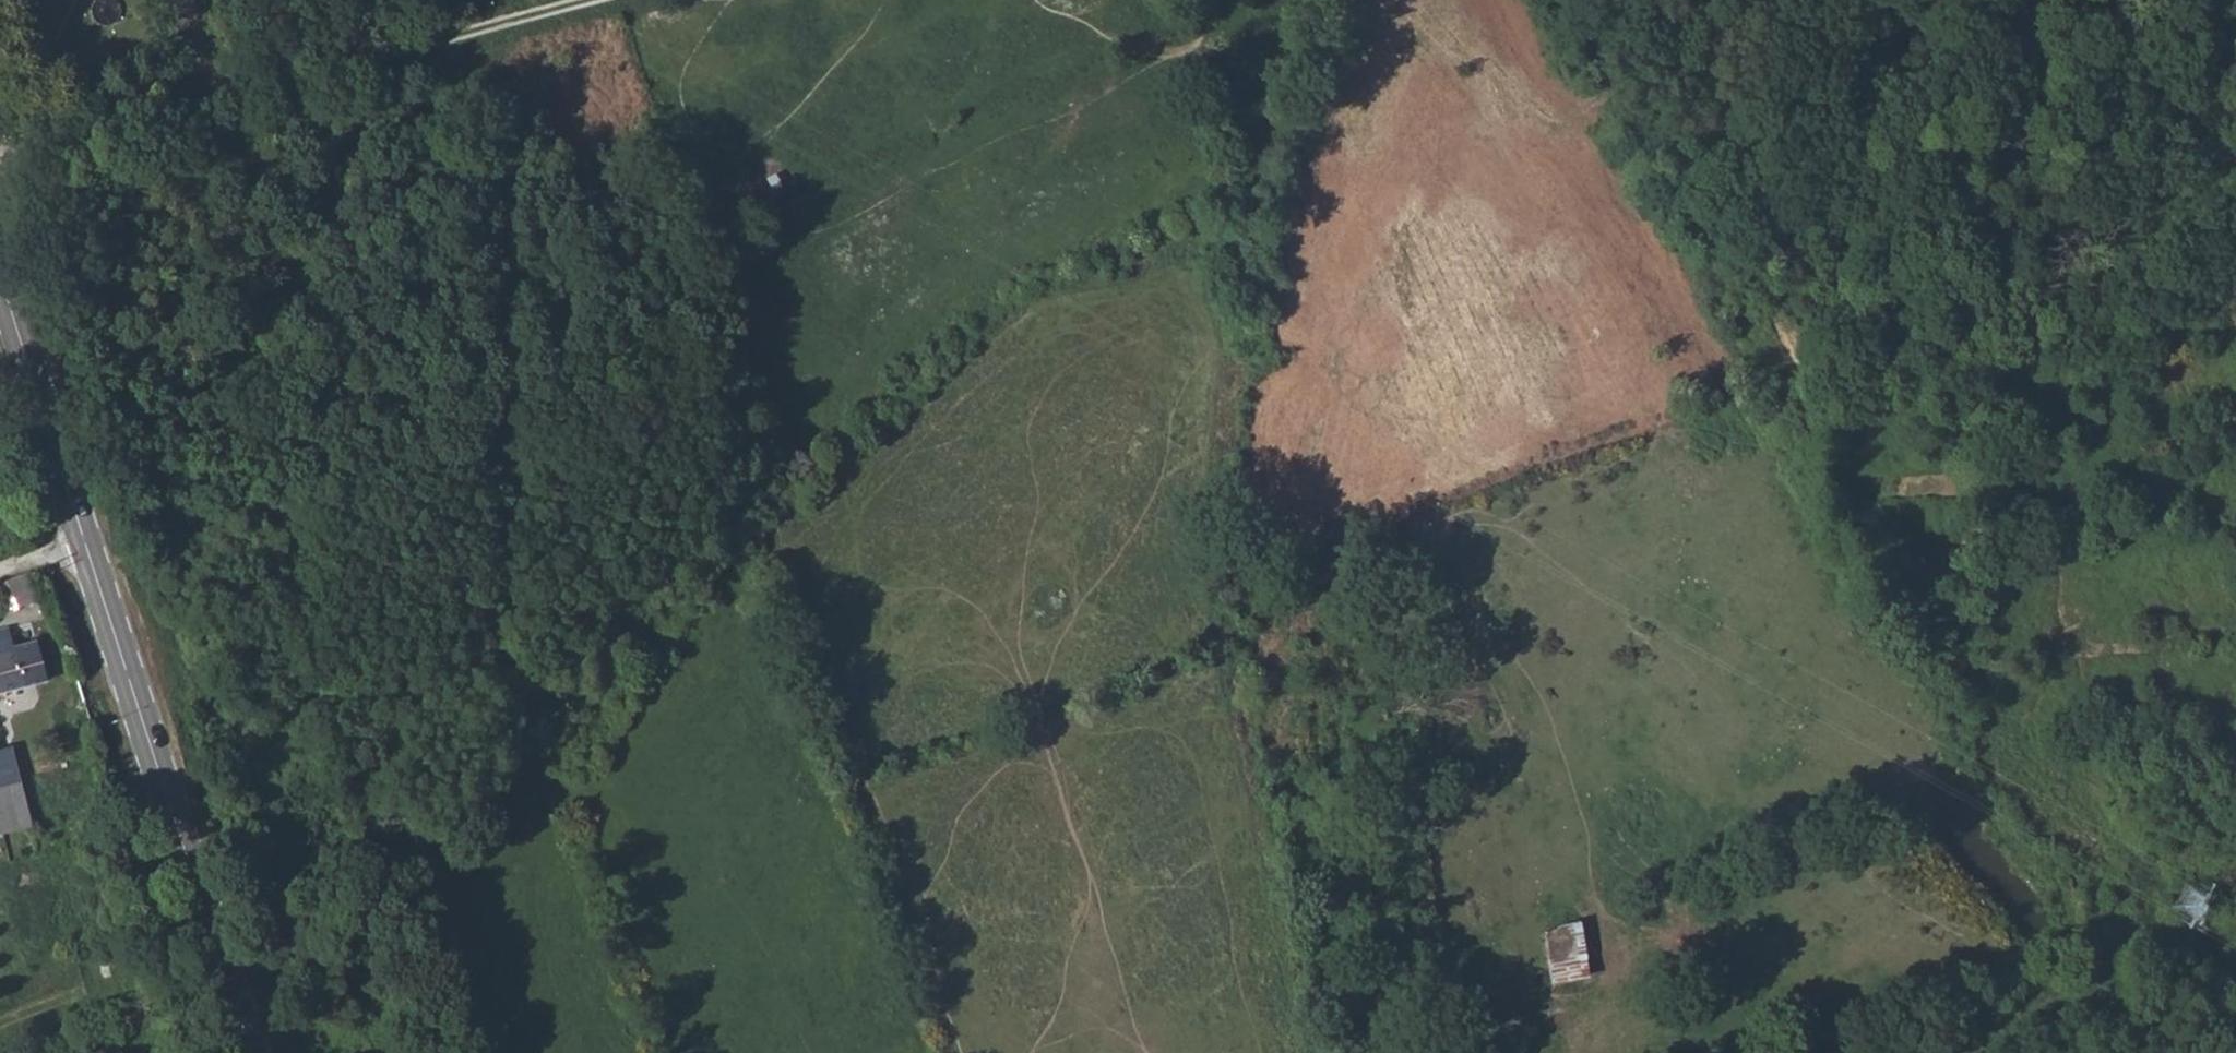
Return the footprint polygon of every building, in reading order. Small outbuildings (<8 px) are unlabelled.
[(27,574),(0,583),(0,605),(11,601),(14,611),(37,602),(27,574)] [(0,637),(0,699),(38,689),(37,685),(44,684),(35,646),(12,652),(7,635),(0,637)] [(7,838),(33,830),(10,753),(0,756),(0,815),(7,838)] [(1578,921),(1541,928),(1551,982),(1588,975),(1578,921)]
